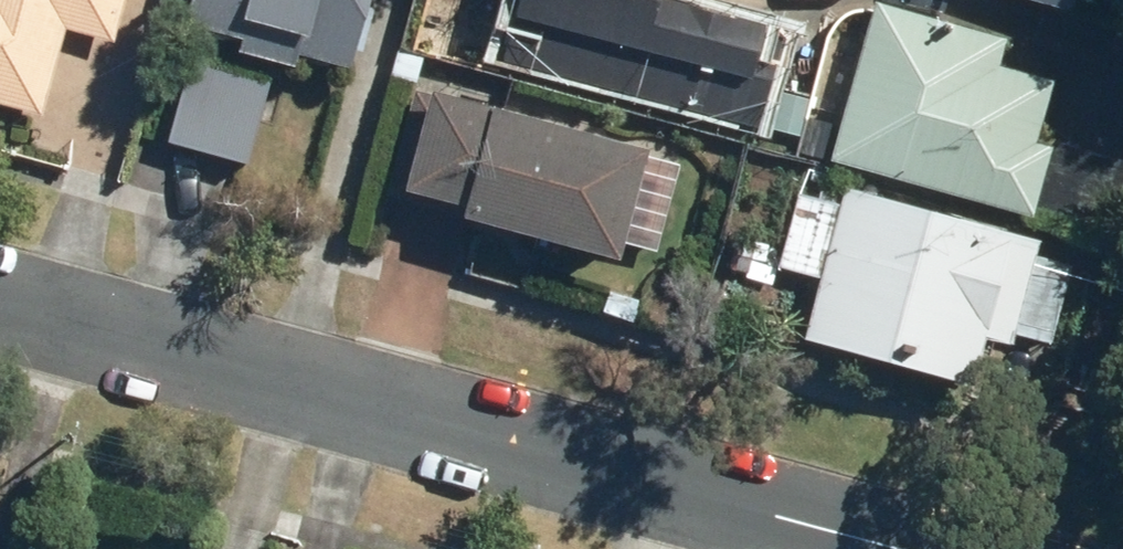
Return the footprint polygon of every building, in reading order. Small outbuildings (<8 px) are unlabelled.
[(43,122),(65,38),(116,51),(130,0),(0,0),(0,111),(43,122)] [(349,71),(370,0),(185,0),(179,21),(238,39),(234,54),(297,72),(302,57),(349,71)] [(606,90),(756,131),(782,34),(659,1),(660,0),(523,0),(506,63),(606,90)] [(1068,13),(1072,0),(1023,0),(1068,13)] [(873,3),(831,166),(1113,239),(1122,201),(1122,162),(1042,141),(1058,81),(999,66),(1007,38),(873,3)] [(168,146),(247,169),(270,89),(190,66),(168,146)] [(650,152),(414,90),(384,204),(434,217),(437,206),(460,212),(457,224),(620,266),(650,152)] [(1044,243),(845,191),(804,350),(973,394),(986,341),(1086,367),(1110,273),(1041,255),(1044,243)]
